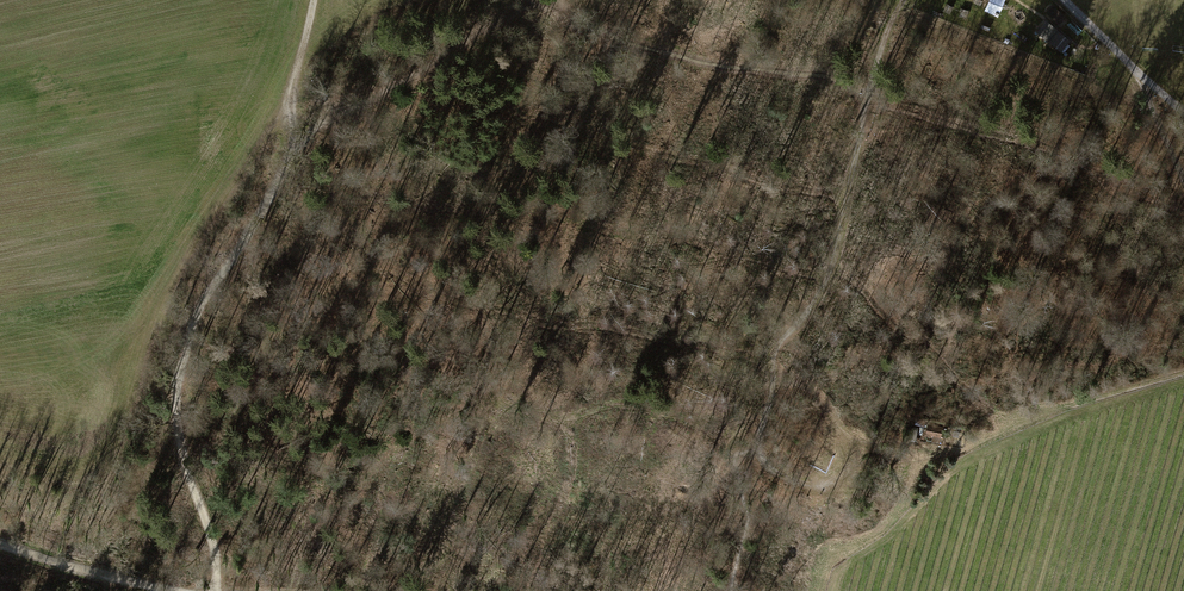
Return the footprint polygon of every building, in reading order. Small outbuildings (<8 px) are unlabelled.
[(1004,0),(988,0),(977,22),(990,28),(1004,0)] [(1065,17),(1052,6),(1046,13),(1059,24),(1065,17)] [(1071,42),(1046,22),(1037,32),(1062,53),(1071,42)] [(941,428),(924,424),(921,435),(938,439),(941,428)] [(812,446),(805,463),(824,472),(832,455),(812,446)]
